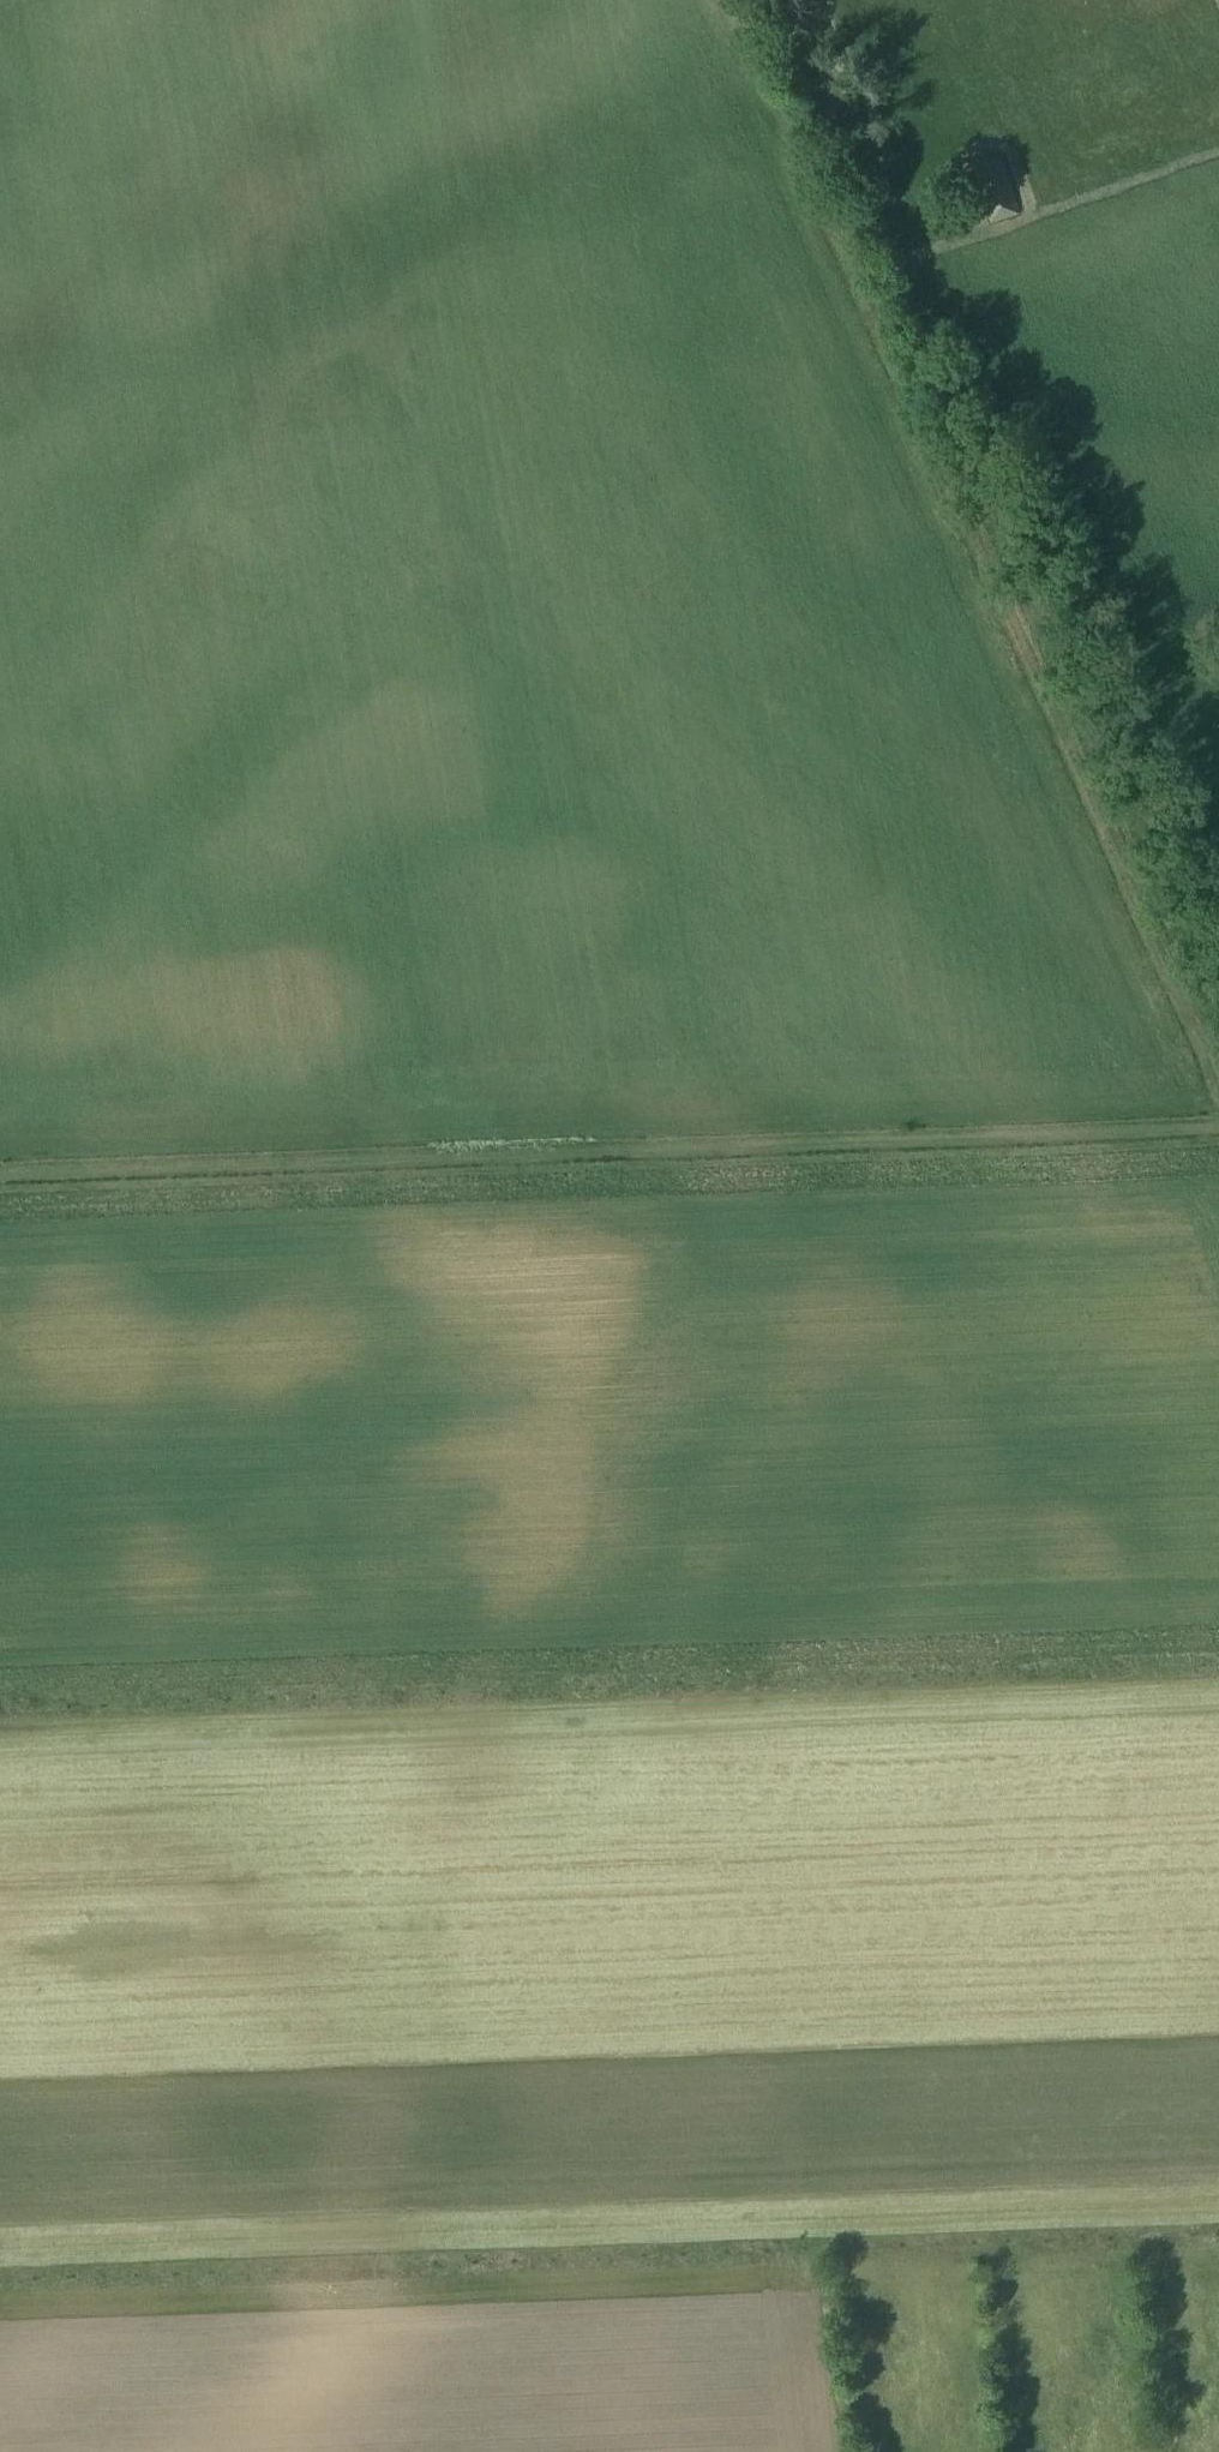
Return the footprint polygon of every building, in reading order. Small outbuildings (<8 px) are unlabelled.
[(1004,158),(971,166),(989,220),(1020,211),(1004,158)]
